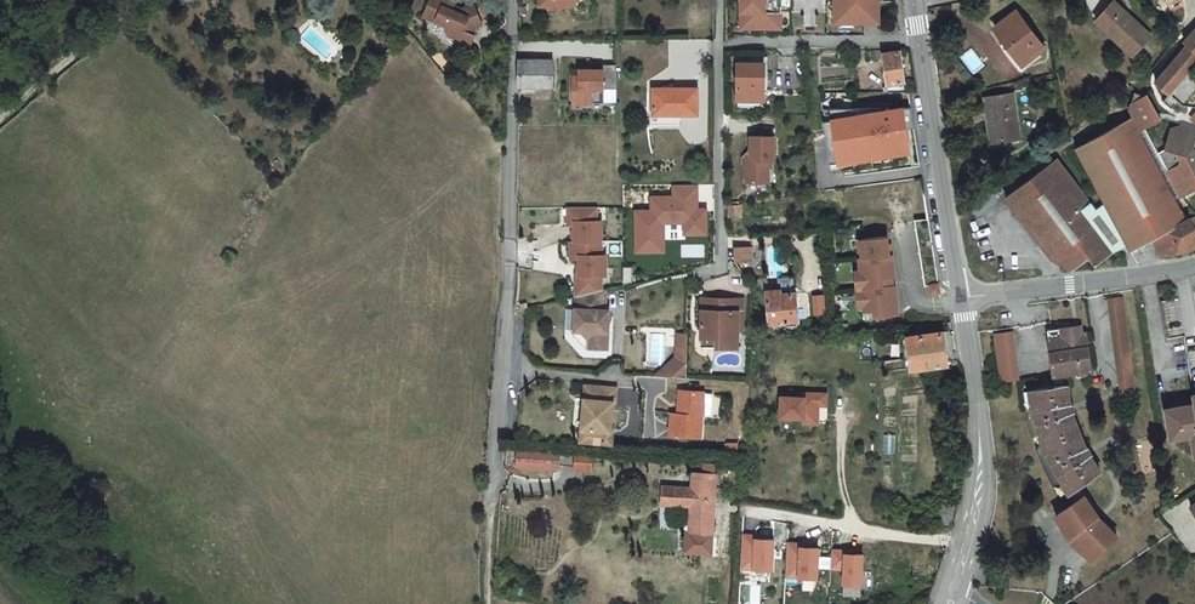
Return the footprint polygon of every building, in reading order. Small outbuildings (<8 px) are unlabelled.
[(424,15),(445,25),(448,33),(461,38),(462,43),(471,46),(476,35),(472,34),(476,26),(483,23),(475,5),(463,10),(454,6),(456,3),(450,0),(431,0),(424,15)] [(539,5),(547,5),(548,10),(561,9),(561,6),(570,6),(570,0),(539,0),(539,5)] [(741,11),(747,11),(747,26),(781,26),(781,6),(781,0),(741,0),(741,11)] [(834,7),(834,20),(838,20),(854,20),(878,21),(878,0),(873,0),(834,0),(834,7)] [(1116,35),(1134,50),(1151,31),(1117,0),(1112,0),(1099,15),(1119,32),(1116,35)] [(994,27),(999,33),(1023,63),(1045,45),(1016,10),(994,27)] [(1194,30),(1194,26),(1183,39),(1185,41),(1194,30)] [(1185,41),(1188,44),(1194,50),(1194,30),(1185,41)] [(1168,93),(1194,63),(1194,50),(1188,44),(1155,82),(1168,93)] [(883,53),(887,83),(902,81),(905,81),(905,80),(903,66),(901,51),(883,53)] [(736,80),(736,88),(768,89),(768,80),(763,80),(763,63),(768,63),(768,57),(733,57),(733,80),(736,80)] [(518,77),(518,88),(551,89),(553,60),(518,60),(518,66),(518,77)] [(578,76),(572,76),(572,102),(603,102),(603,89),(616,89),(616,64),(602,64),(602,70),(578,70),(578,76)] [(916,90),(914,78),(905,80),(905,81),(902,81),(903,91),(916,90)] [(902,81),(887,83),(888,91),(903,91),(902,81)] [(697,114),(697,87),(678,87),(668,87),(669,91),(652,91),(653,114),(697,114)] [(736,88),(735,108),(762,109),(763,95),(767,96),(768,89),(736,88)] [(1170,107),(1176,100),(1168,93),(1162,100),(1170,107)] [(1012,94),(986,99),(994,140),(1020,135),(1012,94)] [(1004,198),(1050,260),(1059,254),(1071,272),(1089,260),(1095,268),(1113,255),(1123,251),(1126,257),(1137,251),(1147,247),(1153,261),(1163,256),(1166,252),(1167,254),(1173,252),(1173,248),(1176,249),(1194,238),(1194,234),(1194,233),(1194,209),(1177,218),(1167,195),(1142,136),(1150,132),(1166,125),(1156,102),(1142,101),(1131,112),(1135,122),(1076,147),(1103,206),(1095,210),(1057,160),(1004,198)] [(882,106),(830,107),(832,119),(823,121),(830,163),(910,149),(907,127),(905,114),(912,113),(911,106),(882,111),(882,106)] [(912,113),(905,114),(907,127),(914,126),(913,119),(912,113)] [(1162,158),(1176,191),(1193,183),(1194,184),(1194,133),(1181,131),(1180,138),(1171,136),(1168,155),(1162,158)] [(1176,191),(1162,158),(1150,132),(1142,136),(1167,195),(1176,191)] [(775,135),(751,136),(751,149),(751,152),(752,154),(747,160),(747,166),(747,182),(769,182),(769,160),(775,160),(775,135)] [(751,152),(751,149),(743,157),(744,163),(747,166),(747,160),(752,154),(751,152)] [(652,198),(652,211),(635,211),(636,253),(664,252),(663,223),(685,223),(685,234),(707,234),(706,209),(697,209),(697,187),(675,188),(675,197),(652,198)] [(742,206),(730,207),(731,218),(742,217),(742,206)] [(596,207),(568,207),(568,225),(574,225),(574,241),(570,241),(571,259),(579,259),(579,255),(602,255),(601,221),(597,221),(596,207)] [(915,220),(921,260),(935,258),(929,219),(917,219),(915,220)] [(887,237),(861,239),(862,254),(859,255),(860,270),(861,279),(859,280),(860,286),(856,286),(856,292),(860,292),(861,298),(863,298),(864,307),(864,311),(867,310),(867,317),(874,316),(873,311),(878,310),(878,315),(879,316),(897,314),(894,285),(882,286),(881,279),(894,278),(892,255),(888,255),(888,245),(887,237)] [(748,245),(733,246),(733,262),(748,261),(748,245)] [(227,249),(219,259),(229,267),(237,258),(227,249)] [(579,255),(579,259),(579,274),(576,274),(576,295),(581,294),(602,289),(602,275),(607,275),(606,255),(602,255),(579,255)] [(780,283),(780,286),(792,286),(791,274),(790,274),(789,271),(781,271),(779,275),(779,283),(780,283)] [(894,285),(894,278),(881,279),(882,286),(894,285)] [(939,282),(929,284),(931,293),(940,292),(939,282)] [(779,283),(765,284),(768,315),(784,315),(786,318),(795,318),(797,314),(795,286),(792,286),(780,286),(780,283),(779,283)] [(607,288),(602,289),(581,294),(581,309),(575,309),(575,319),(572,321),(573,327),(573,328),(575,331),(580,330),(586,338),(586,348),(606,349),(608,311),(606,307),(607,288)] [(1177,294),(1160,297),(1167,335),(1184,331),(1177,294)] [(699,296),(699,335),(714,335),(714,344),(736,345),(736,327),(733,327),(733,322),(736,322),(736,299),(734,296),(730,296),(728,299),(716,298),(714,296),(699,296)] [(1124,297),(1110,299),(1118,370),(1133,368),(1124,297)] [(1074,320),(1049,323),(1050,330),(1051,338),(1056,374),(1062,374),(1064,385),(1033,389),(1035,411),(1038,411),(1042,425),(1040,426),(1046,439),(1055,464),(1057,463),(1064,478),(1062,479),(1074,496),(1104,475),(1098,467),(1093,459),(1088,453),(1087,451),(1086,447),(1084,441),(1082,435),(1080,429),(1078,423),(1075,416),(1073,411),(1073,407),(1072,402),(1071,396),(1070,389),(1068,373),(1093,369),(1089,332),(1085,332),(1075,334),(1074,326),(1074,320)] [(1084,325),(1074,326),(1075,334),(1085,332),(1084,325)] [(1013,329),(996,331),(1002,380),(1019,378),(1013,329)] [(571,331),(586,348),(586,338),(580,330),(575,331),(571,331)] [(906,333),(908,355),(909,366),(947,363),(946,349),(945,330),(906,333)] [(675,333),(674,345),(685,346),(685,333),(675,333)] [(699,335),(698,344),(714,344),(714,335),(699,335)] [(685,346),(674,345),(674,356),(669,360),(669,367),(662,366),(653,374),(685,375),(685,346)] [(882,357),(884,369),(909,366),(908,355),(882,357)] [(1133,368),(1118,370),(1120,380),(1135,378),(1133,368)] [(617,386),(587,382),(585,398),(589,398),(587,426),(582,425),(580,441),(611,443),(613,429),(610,428),(610,425),(608,425),(608,418),(609,418),(609,417),(610,416),(611,415),(611,414),(611,413),(610,412),(609,411),(610,403),(613,404),(613,401),(616,402),(617,386)] [(709,390),(683,388),(682,411),(670,410),(669,432),(699,434),(700,413),(707,413),(709,390)] [(796,395),(780,394),(779,414),(802,415),(802,421),(823,422),(825,392),(803,391),(803,395),(796,395)] [(1193,431),(1194,442),(1194,398),(1166,404),(1171,435),(1193,431)] [(516,445),(515,464),(557,467),(557,448),(516,445)] [(573,471),(592,473),(594,456),(575,454),(573,471)] [(699,462),(698,470),(712,471),(713,463),(699,462)] [(712,471),(698,470),(698,486),(688,485),(663,484),(662,501),(687,501),(693,502),(691,530),(709,531),(712,471)] [(689,470),(688,485),(698,486),(698,470),(689,470)] [(1077,544),(1088,559),(1118,538),(1105,524),(1103,525),(1099,520),(1101,518),(1087,500),(1059,520),(1066,530),(1073,540),(1077,544)] [(940,501),(935,521),(952,525),(954,514),(956,505),(940,501)] [(685,529),(683,529),(681,547),(707,549),(709,531),(691,530),(685,529)] [(754,530),(739,529),(738,562),(770,564),(771,534),(762,534),(754,533),(754,530)] [(799,539),(785,538),(783,571),(815,573),(817,543),(808,543),(799,542),(799,539)] [(1120,541),(1118,538),(1088,559),(1094,565),(1120,541)] [(843,547),(829,546),(828,564),(841,565),(840,580),(861,581),(863,552),(851,551),(843,550),(843,547)] [(992,585),(990,596),(1003,598),(1006,587),(992,585)]
